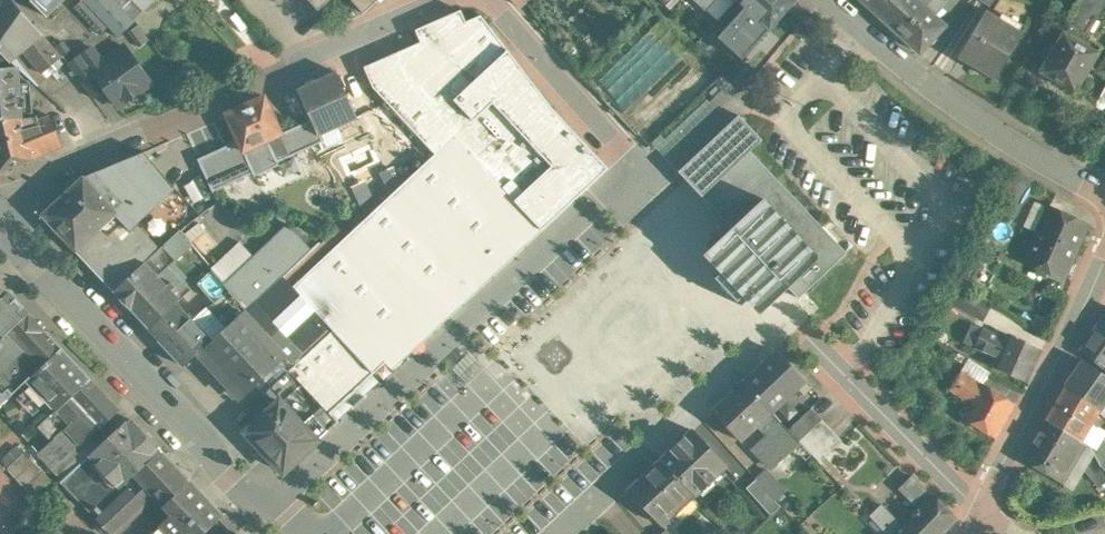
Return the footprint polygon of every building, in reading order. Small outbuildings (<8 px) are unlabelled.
[(14,0),(7,0),(0,10),(0,49),(11,61),(24,50),(43,73),(61,57),(42,34),(43,34),(14,0)] [(47,16),(64,0),(32,0),(47,16)] [(119,37),(136,21),(116,0),(84,0),(119,37)] [(143,10),(154,0),(134,0),(143,10)] [(319,9),(330,0),(310,0),(319,9)] [(365,11),(378,0),(354,0),(365,11)] [(705,9),(713,0),(695,0),(705,9)] [(766,28),(769,30),(796,0),(736,0),(744,7),(766,28)] [(879,14),(891,0),(863,0),(879,14)] [(879,14),(901,34),(925,8),(917,0),(891,0),(879,14)] [(925,8),(933,15),(947,0),(932,0),(925,8)] [(1101,0),(1083,0),(1070,22),(1073,24),(1065,36),(1079,44),(1084,37),(1086,39),(1104,7),(1104,3),(1101,0)] [(471,22),(463,6),(416,30),(421,42),(364,66),(374,87),(435,154),(425,163),(378,207),(293,286),(333,329),(374,373),(386,362),(393,369),(471,296),(524,247),(610,169),(554,108),(483,15),(471,22)] [(766,28),(744,7),(720,34),(742,54),(766,28)] [(933,15),(925,8),(901,34),(922,53),(946,26),(933,15)] [(1009,22),(989,10),(960,55),(997,79),(1026,33),(1025,33),(1026,30),(1010,20),(1009,22)] [(1079,44),(1065,36),(1044,71),(1076,91),(1101,48),(1086,39),(1084,37),(1079,44)] [(151,82),(125,45),(103,61),(91,69),(105,88),(118,106),(127,100),(140,91),(151,82)] [(93,47),(69,65),(92,97),(105,88),(91,69),(103,61),(93,47)] [(0,69),(0,119),(20,117),(18,84),(23,83),(22,78),(18,78),(17,67),(0,69)] [(338,72),(297,89),(311,120),(318,135),(320,135),(340,126),(336,118),(355,109),(338,72)] [(264,97),(228,113),(245,150),(247,149),(255,168),(257,167),(271,161),(265,148),(282,140),(284,140),(281,134),(276,123),(278,122),(272,108),(270,109),(264,97)] [(397,132),(373,107),(362,115),(380,144),(397,132)] [(0,119),(0,172),(32,160),(31,158),(62,146),(50,115),(33,122),(32,119),(22,122),(20,117),(0,119)] [(846,252),(749,150),(761,139),(739,115),(680,171),(702,194),(733,227),(705,254),(760,312),(788,285),(799,296),(846,252)] [(311,120),(281,134),(284,140),(282,140),(289,156),(323,140),(320,135),(318,135),(311,120)] [(83,177),(42,214),(76,250),(115,214),(129,230),(136,223),(175,187),(144,151),(83,176),(83,177)] [(273,184),(257,167),(246,177),(262,194),(273,184)] [(1085,223),(1050,208),(1026,262),(1062,277),(1085,223)] [(115,214),(76,250),(114,291),(159,248),(136,223),(129,230),(115,214)] [(290,225),(254,258),(277,282),(284,276),(313,249),(290,225)] [(159,248),(114,291),(149,328),(177,302),(190,290),(180,280),(168,267),(192,244),(180,229),(159,248)] [(254,258),(226,285),(247,310),(277,282),(254,258)] [(226,285),(213,269),(197,282),(219,307),(234,323),(247,310),(226,285)] [(214,342),(201,354),(239,395),(257,378),(267,389),(290,369),(333,329),(293,286),(284,276),(277,282),(247,310),(234,323),(225,331),(221,335),(214,342)] [(990,304),(949,282),(942,296),(982,318),(990,304)] [(28,313),(10,294),(0,303),(0,339),(28,313)] [(198,325),(177,302),(149,328),(185,366),(199,352),(212,340),(198,325)] [(234,323),(219,307),(210,315),(225,331),(234,323)] [(28,313),(0,339),(0,380),(13,394),(26,381),(61,348),(28,313)] [(210,315),(198,325),(212,340),(214,342),(221,335),(225,331),(210,315)] [(1098,323),(1080,349),(1104,368),(1104,328),(1098,323)] [(339,420),(380,382),(374,373),(333,329),(290,369),(304,384),(330,412),(339,420)] [(1041,351),(1006,335),(1005,338),(985,329),(984,329),(976,346),(977,347),(997,356),(993,364),(1028,380),(1041,351)] [(57,410),(91,379),(61,348),(26,381),(55,412),(57,410)] [(776,351),(744,382),(771,411),(804,380),(776,351)] [(1084,359),(1066,385),(1099,409),(1104,402),(1104,403),(1104,375),(1084,359)] [(280,400),(283,404),(304,384),(290,369),(267,389),(279,401),(280,400)] [(1015,403),(983,382),(982,383),(961,370),(949,388),(972,403),(964,417),(996,438),(1015,403)] [(120,409),(91,379),(57,410),(70,423),(70,424),(73,421),(88,436),(89,435),(99,426),(101,428),(120,409)] [(771,411),(744,382),(713,411),(740,440),(758,424),(769,435),(754,449),(771,467),(799,440),(788,429),(771,411)] [(1099,409),(1066,385),(1046,418),(1080,439),(1080,440),(1085,443),(1091,447),(1103,438),(1104,433),(1100,427),(1096,424),(1101,417),(1096,414),(1099,409)] [(283,404),(280,400),(279,401),(246,432),(284,472),(328,430),(313,414),(302,424),(283,404)] [(811,407),(788,429),(799,440),(822,418),(811,407)] [(160,451),(128,418),(99,445),(63,479),(61,481),(93,515),(160,451)] [(822,418),(799,440),(819,461),(842,440),(822,418)] [(1080,439),(1046,418),(1022,458),(1062,483),(1085,443),(1080,440),(1080,439)] [(70,423),(56,437),(39,453),(63,479),(99,445),(89,435),(88,436),(73,421),(70,424),(70,423)] [(726,465),(692,429),(661,459),(661,460),(662,459),(693,492),(692,492),(695,495),(726,465)] [(1103,438),(1091,447),(1101,465),(1104,462),(1104,440),(1103,438)] [(1091,447),(1080,465),(1099,487),(1104,483),(1104,470),(1101,465),(1091,447)] [(25,451),(7,468),(34,496),(51,479),(25,451)] [(160,451),(93,515),(112,533),(116,533),(155,497),(163,506),(189,482),(160,451)] [(693,492),(662,459),(661,460),(661,459),(628,490),(661,524),(670,515),(669,514),(692,492),(693,492)] [(785,490),(766,469),(756,478),(775,499),(785,490)] [(899,528),(897,525),(899,523),(882,504),(870,515),(888,533),(940,533),(956,518),(932,494),(931,495),(912,475),(899,488),(919,507),(899,528)] [(775,499),(756,478),(746,487),(770,514),(781,505),(775,499)] [(189,482),(163,506),(171,514),(159,525),(168,533),(203,533),(222,517),(189,482)] [(150,533),(168,533),(159,525),(150,533)]
